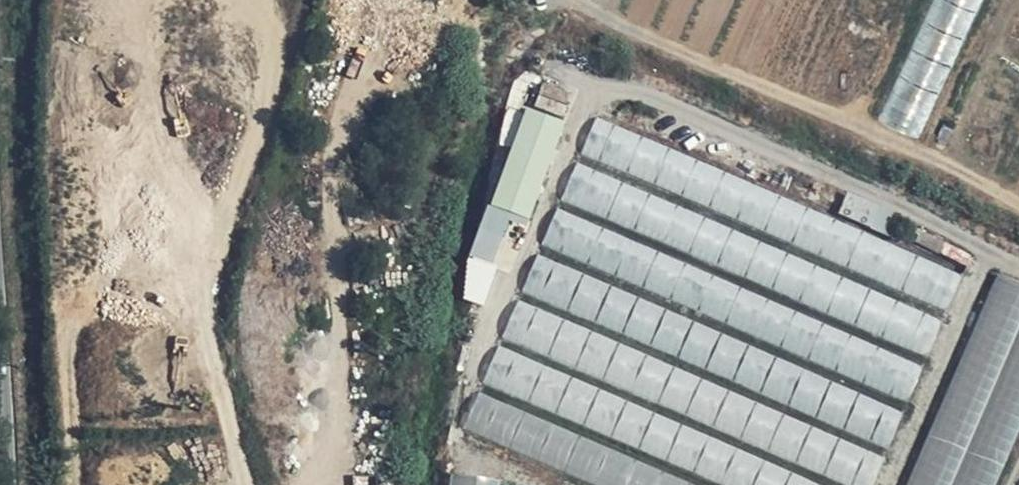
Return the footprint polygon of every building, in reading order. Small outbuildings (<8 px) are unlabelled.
[(882,115),(923,134),(984,0),(935,0),(882,115)] [(557,127),(522,113),(487,211),(522,223),(557,127)] [(945,310),(576,169),(563,205),(931,346),(945,310)] [(908,221),(846,194),(837,212),(899,239),(908,221)] [(821,317),(558,210),(544,246),(807,352),(821,317)] [(783,353),(539,257),(525,293),(768,389),(783,353)] [(1018,435),(1018,283),(994,273),(911,484),(999,484),(1018,435)] [(520,302),(507,335),(580,364),(593,331),(520,302)] [(559,409),(571,376),(499,350),(487,383),(559,409)] [(882,350),(869,383),(911,399),(924,366),(882,350)] [(480,395),(467,431),(573,468),(586,433),(480,395)] [(848,429),(891,445),(904,411),(860,395),(848,429)] [(839,478),(858,484),(872,484),(883,457),(851,445),(839,478)] [(500,482),(454,476),(453,484),(499,484),(500,482)]
